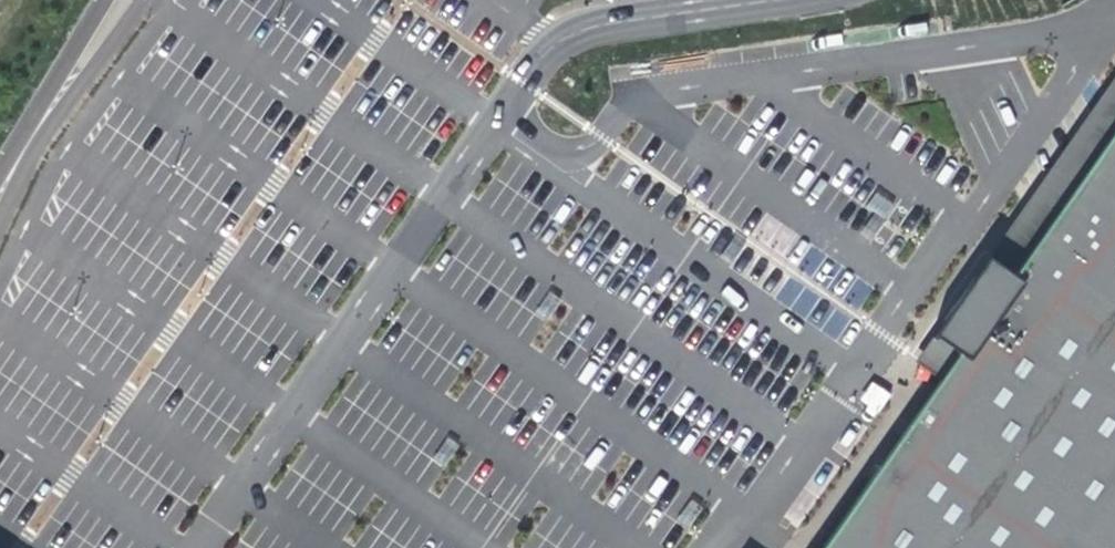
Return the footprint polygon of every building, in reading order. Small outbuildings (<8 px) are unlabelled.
[(959,355),(936,339),(987,267),(1009,283),(1114,132),(1114,76),(913,362),(940,381),(959,355)] [(1009,283),(987,267),(936,339),(959,355),(940,381),(884,461),(880,458),(874,466),(879,469),(823,547),(1114,547),(1114,132),(1009,283)] [(878,413),(890,393),(871,382),(860,402),(878,413)]
